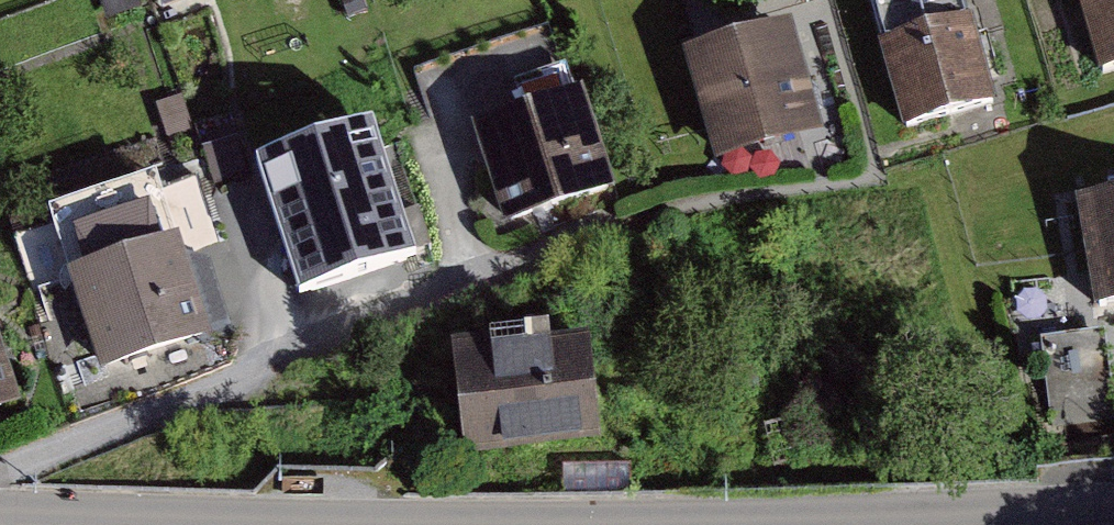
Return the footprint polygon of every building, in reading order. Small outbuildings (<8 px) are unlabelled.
[(1107,71),(1113,70),(1113,0),(1090,0),(1107,71)] [(980,23),(891,43),(911,131),(1000,107),(980,23)] [(800,24),(695,56),(722,163),(830,133),(800,24)] [(595,95),(482,125),(507,223),(625,191),(595,95)] [(389,163),(283,196),(316,289),(418,255),(389,163)] [(1091,208),(1106,307),(1113,306),(1113,203),(1091,208)] [(189,238),(80,272),(109,371),(221,336),(189,238)] [(29,400),(0,313),(0,409),(29,400)] [(596,334),(467,342),(472,448),(601,445),(596,334)]
